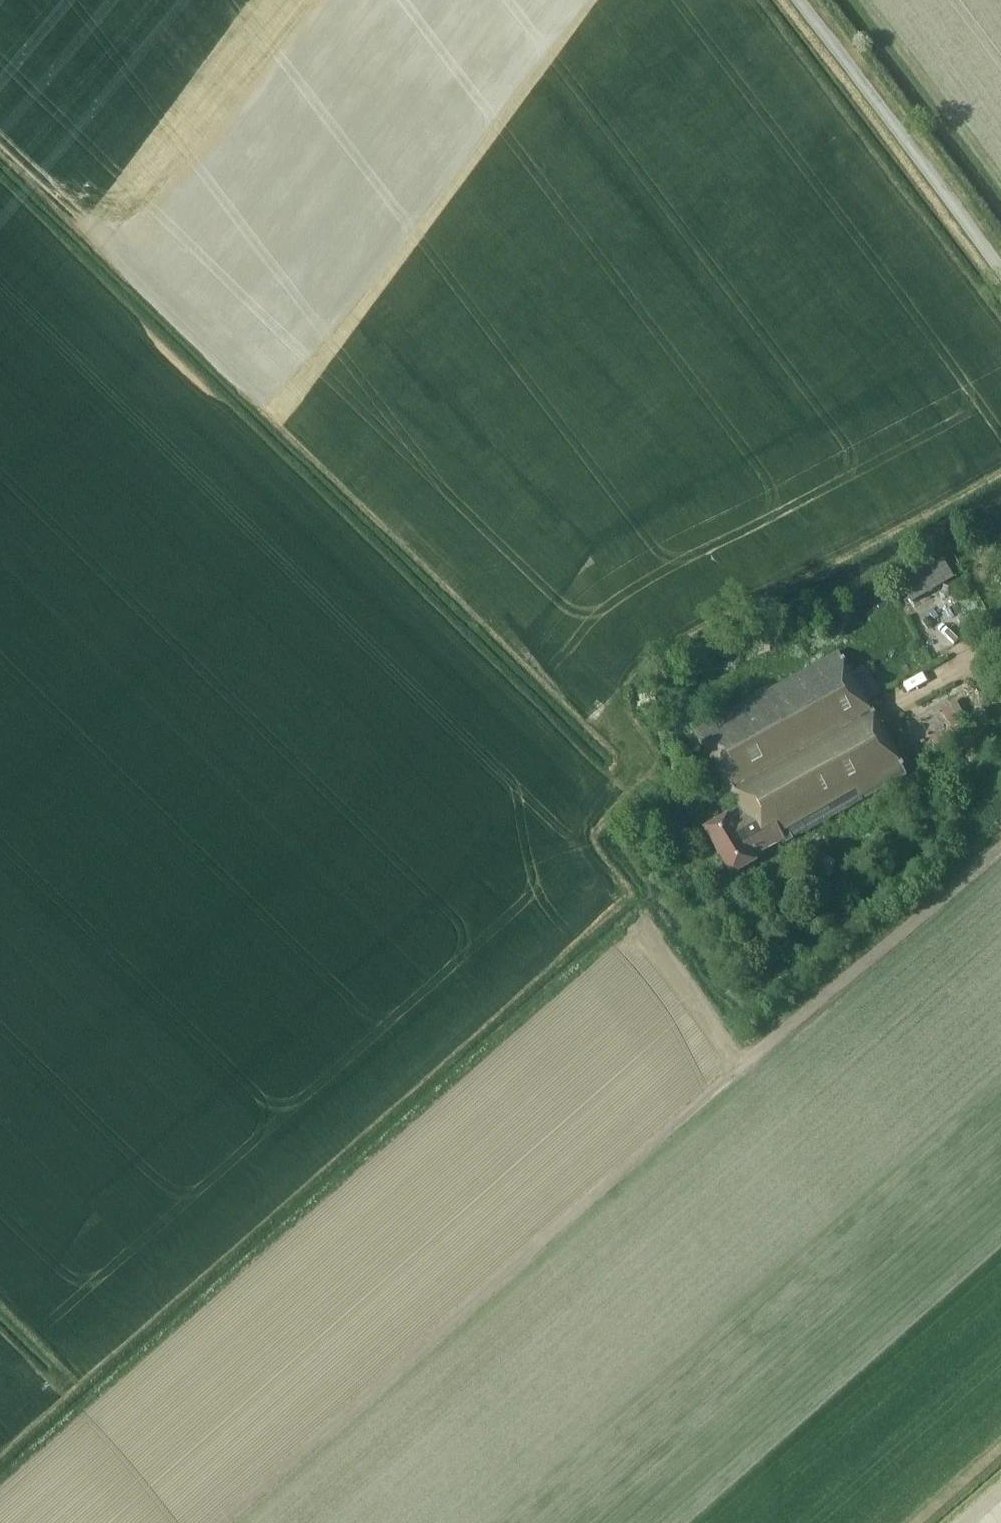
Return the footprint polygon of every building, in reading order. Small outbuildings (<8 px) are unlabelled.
[(913,603),(954,578),(943,560),(902,585),(913,603)] [(751,855),(782,838),(784,841),(802,831),(804,835),(908,776),(838,652),(695,733),(742,817),(732,822),(728,816),(705,829),(731,876),(755,862),(751,855)] [(952,728),(953,730),(961,726),(950,705),(942,709),(952,728)] [(931,739),(935,748),(957,737),(953,730),(952,728),(931,739)]
